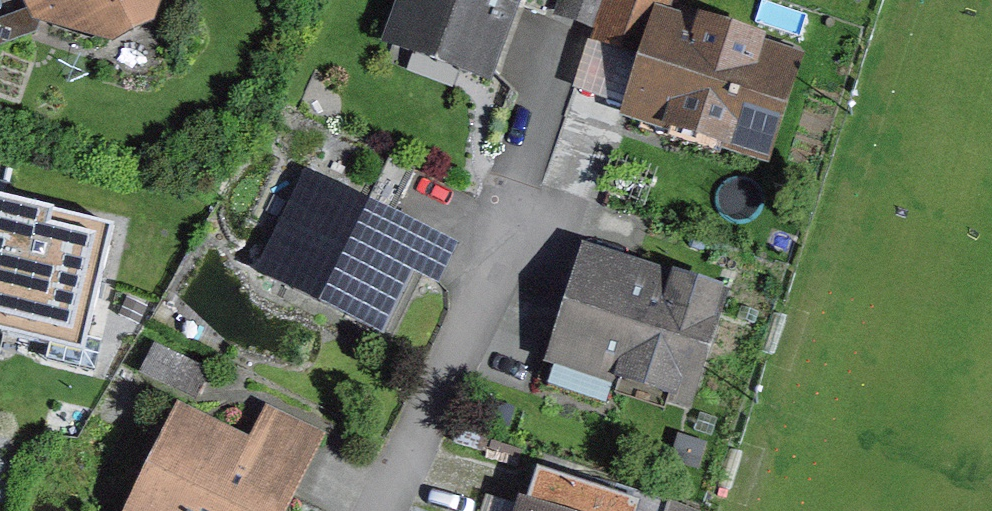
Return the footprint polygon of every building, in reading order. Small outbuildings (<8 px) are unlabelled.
[(39,10),(108,33),(114,15),(128,8),(146,14),(150,0),(41,0),(39,10)] [(395,33),(489,67),(514,0),(407,0),(395,33)] [(560,8),(600,21),(607,0),(563,0),(560,8)] [(763,150),(790,65),(662,23),(670,0),(608,0),(596,34),(653,52),(634,109),(763,150)] [(271,266),(380,319),(407,264),(353,237),(366,210),(311,183),(271,266)] [(114,228),(0,201),(0,334),(49,346),(53,332),(87,340),(114,228)] [(606,402),(615,372),(685,394),(713,303),(590,263),(551,385),(606,402)] [(290,494),(293,496),(321,439),(267,412),(248,450),(228,440),(219,458),(169,434),(132,510),(282,510),(290,494)] [(539,473),(527,510),(629,510),(632,503),(539,473)]
